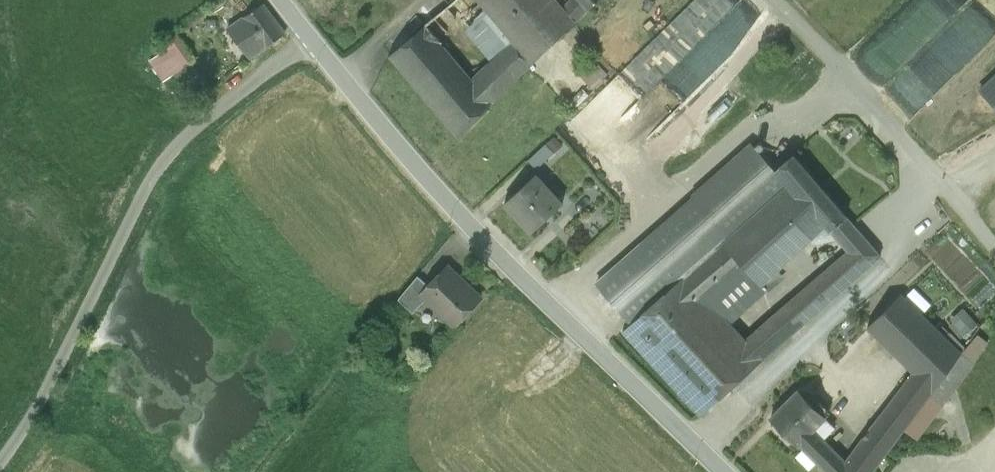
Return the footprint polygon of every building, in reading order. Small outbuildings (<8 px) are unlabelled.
[(480,0),(456,0),(426,25),(446,48),(467,29),(493,60),(514,40),(480,0)] [(514,40),(534,63),(589,9),(582,0),(571,0),(561,9),(554,0),(480,0),(514,40)] [(607,86),(573,119),(622,118),(741,0),(694,0),(607,86)] [(589,9),(598,0),(582,0),(589,9)] [(622,118),(648,138),(733,54),(761,15),(745,0),(741,0),(622,118)] [(263,4),(228,28),(250,58),(285,34),(263,4)] [(446,48),(426,25),(390,56),(458,136),(472,124),(493,103),(473,80),(446,48)] [(493,60),(473,80),(493,103),(534,63),(514,40),(493,60)] [(185,47),(177,53),(185,66),(194,60),(185,47)] [(194,60),(185,66),(197,84),(206,78),(194,60)] [(978,90),(994,108),(994,75),(978,90)] [(752,144),(693,196),(695,197),(694,197),(730,237),(788,186),(774,171),(775,171),(752,144)] [(847,217),(794,155),(775,171),(774,171),(788,186),(789,185),(826,226),(831,232),(847,217)] [(536,174),(505,203),(533,233),(564,204),(536,174)] [(730,237),(723,243),(742,265),(757,281),(761,286),(826,226),(789,185),(788,186),(730,237)] [(694,197),(597,283),(632,323),(686,275),(723,243),(730,237),(694,197)] [(847,217),(831,232),(838,240),(854,225),(847,217)] [(864,237),(746,341),(763,359),(881,256),(864,237)] [(723,243),(686,275),(726,319),(761,286),(757,281),(748,289),(734,273),(742,265),(723,243)] [(757,281),(742,265),(734,273),(748,289),(757,281)] [(447,267),(428,287),(420,294),(426,299),(455,326),(480,300),(447,267)] [(632,323),(623,331),(700,414),(763,359),(746,341),(726,319),(686,275),(632,323)] [(417,277),(397,300),(412,314),(426,299),(420,294),(428,287),(417,277)] [(913,373),(851,455),(873,471),(893,444),(943,379),(962,354),(962,353),(902,295),(867,328),(913,373)] [(951,317),(958,335),(978,327),(971,309),(951,317)] [(962,354),(943,379),(955,389),(974,364),(962,354)] [(906,454),(955,389),(943,379),(893,444),(906,454)] [(799,391),(791,399),(791,400),(772,419),(798,445),(799,444),(813,431),(825,418),(824,417),(829,412),(816,399),(811,404),(799,391)] [(813,431),(799,444),(828,471),(872,471),(873,471),(851,455),(845,463),(813,431)]
